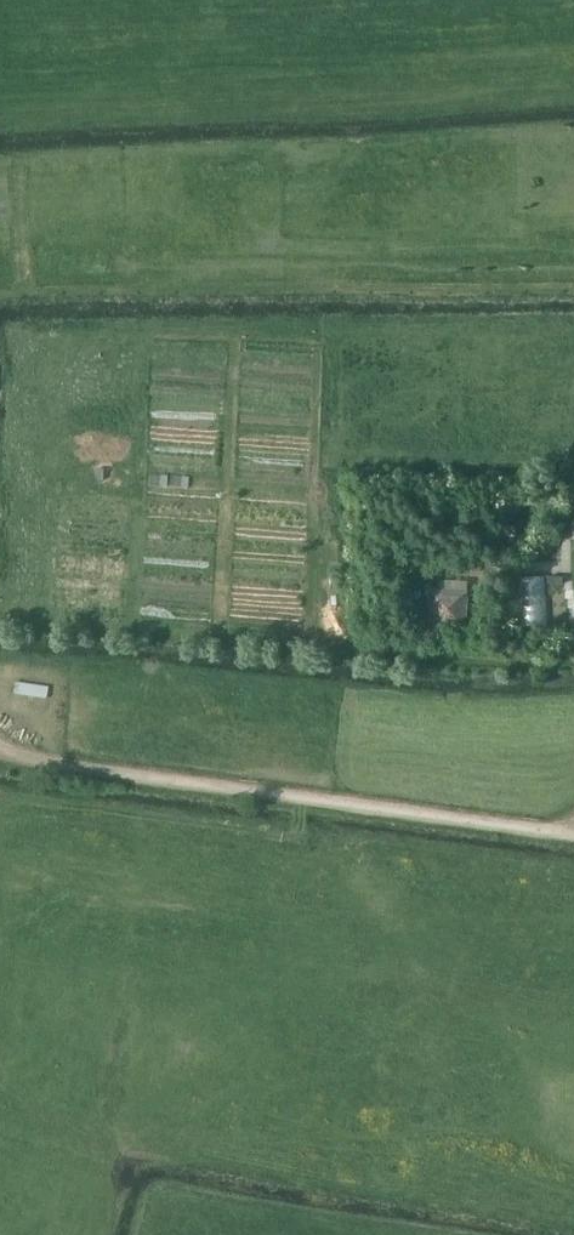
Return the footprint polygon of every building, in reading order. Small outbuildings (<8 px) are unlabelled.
[(473,587),(430,585),(427,626),(470,629),(473,587)]
